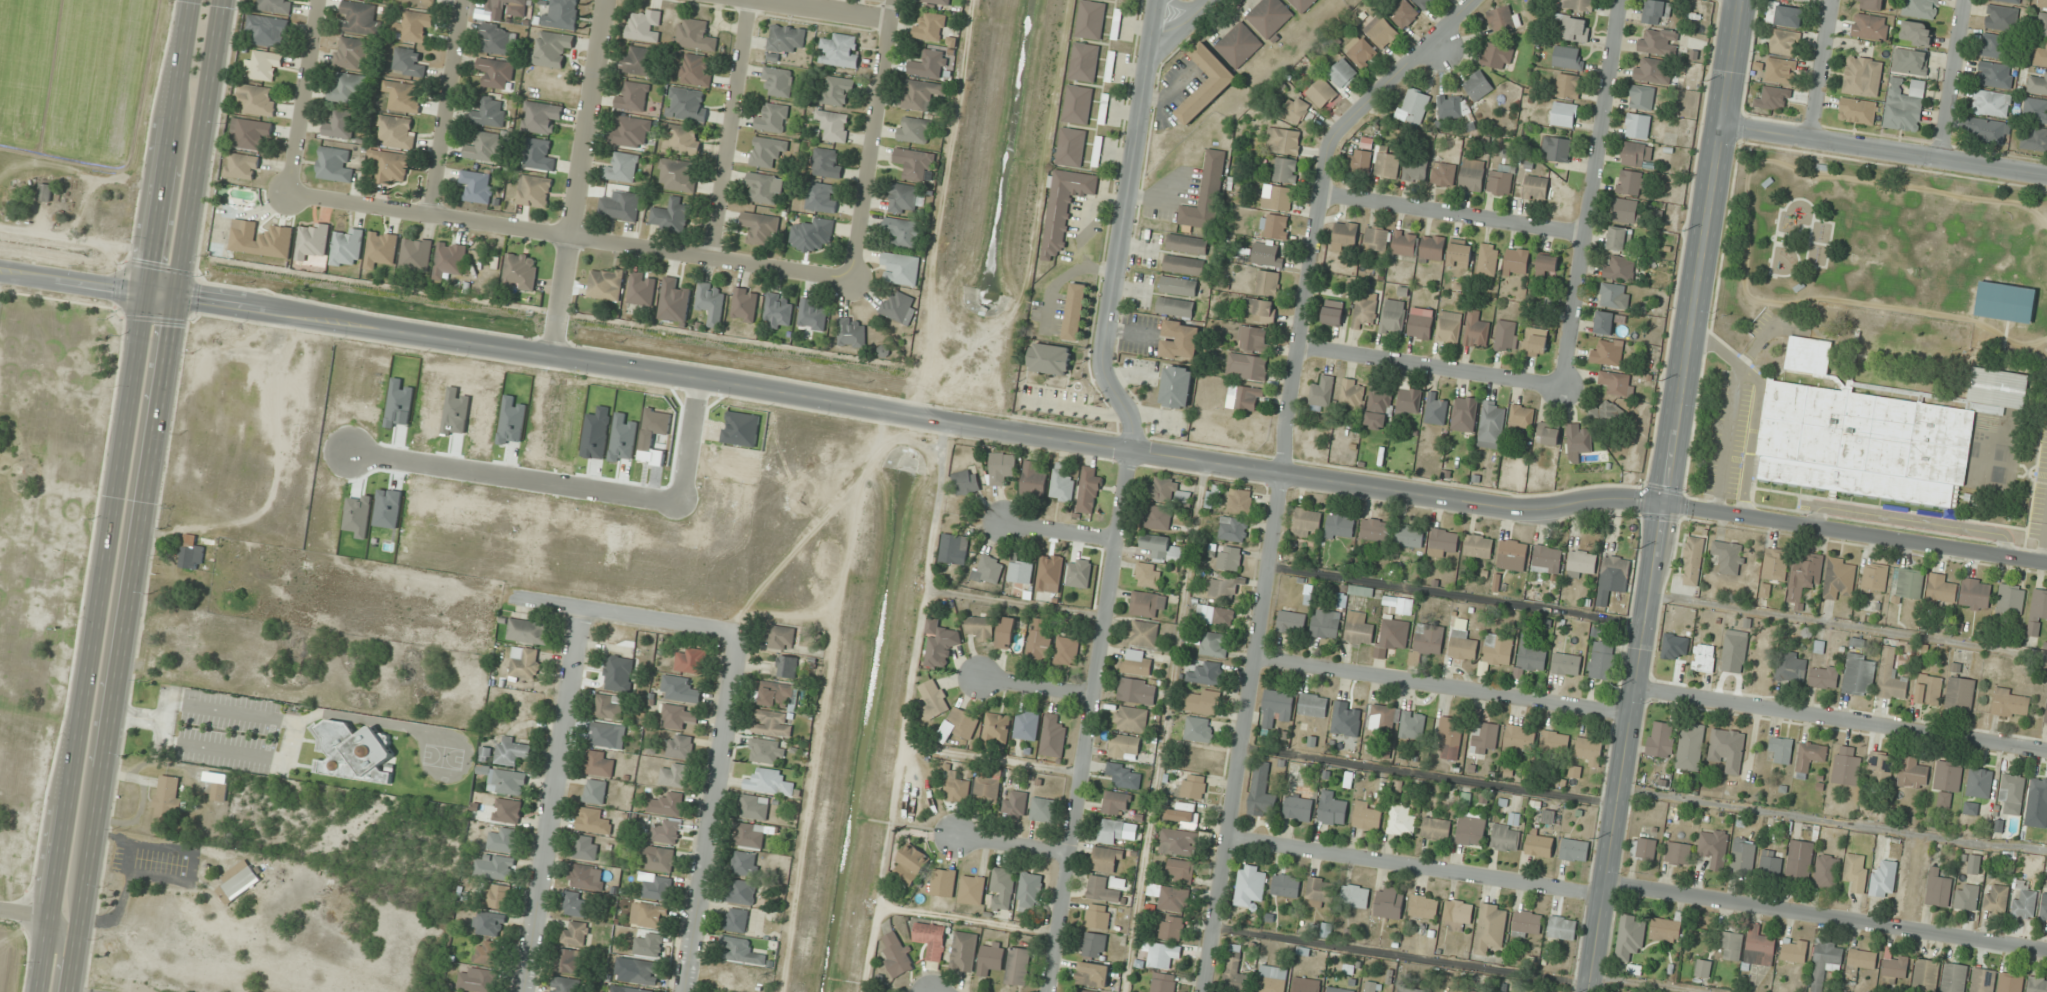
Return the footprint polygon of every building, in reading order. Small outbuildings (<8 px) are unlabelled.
[(290,13),(291,0),(256,0),(255,10),(290,13)] [(382,18),(374,17),(375,4),(343,0),(341,18),(344,18),(342,31),(379,36),(382,18)] [(485,17),(504,19),(504,14),(525,17),(527,0),(487,0),(485,17)] [(579,0),(548,0),(545,27),(576,30),(579,0)] [(1077,37),(1102,40),(1106,3),(1080,0),(1077,37)] [(1268,41),(1295,15),(1281,0),(1261,0),(1244,16),(1268,41)] [(1303,15),(1318,0),(1288,0),(1303,15)] [(1406,0),(1402,0),(1388,14),(1404,30),(1420,14),(1406,0)] [(1423,10),(1433,0),(1414,0),(1423,10)] [(1564,9),(1593,11),(1594,0),(1565,0),(1564,9)] [(1671,3),(1654,0),(1646,0),(1642,21),(1667,26),(1671,3)] [(1883,0),(1858,0),(1857,9),(1882,11),(1883,0)] [(1938,0),(1904,0),(1901,14),(1935,20),(1938,0)] [(1514,4),(1486,12),(1493,34),(1521,25),(1514,4)] [(1801,28),(1803,8),(1775,5),(1773,25),(1801,28)] [(1986,30),(2016,30),(2017,7),(1986,6),(1986,30)] [(640,18),(629,16),(627,38),(659,42),(662,11),(641,9),(640,18)] [(947,15),(918,11),(914,38),(943,42),(947,15)] [(2040,11),(2036,32),(2046,35),(2046,13),(2040,11)] [(425,41),(425,31),(433,31),(433,12),(405,12),(405,20),(395,20),(395,41),(425,41)] [(1384,50),(1400,34),(1380,13),(1363,30),(1384,50)] [(290,19),(249,14),(247,32),(254,33),(253,44),(286,48),(290,19)] [(1852,36),(1887,40),(1890,17),(1854,14),(1852,36)] [(1560,38),(1588,42),(1591,20),(1564,16),(1560,38)] [(716,51),(718,34),(709,33),(710,21),(679,18),(676,47),(716,51)] [(1237,70),(1264,43),(1241,20),(1214,47),(1237,70)] [(1899,41),(1929,47),(1934,26),(1904,20),(1899,41)] [(480,51),(510,56),(514,28),(484,23),(480,51)] [(795,46),(804,47),(806,29),(770,25),(767,50),(795,54),(795,46)] [(1638,51),(1675,57),(1679,33),(1642,26),(1638,51)] [(1800,34),(1773,28),(1768,52),(1796,57),(1800,34)] [(529,64),(560,68),(562,49),(573,50),(575,35),(542,31),(540,47),(532,46),(529,64)] [(857,69),(861,37),(833,33),(832,42),(821,40),(818,63),(857,69)] [(1980,56),(2010,61),(2014,38),(1984,33),(1980,56)] [(1359,34),(1343,50),(1363,70),(1379,54),(1359,34)] [(335,66),(364,69),(368,40),(339,36),(335,66)] [(1238,78),(1203,41),(1189,54),(1211,78),(1174,113),(1187,127),(1238,78)] [(1482,64),(1508,71),(1514,49),(1488,41),(1482,64)] [(1094,83),(1099,45),(1075,42),(1069,79),(1094,83)] [(2046,66),(2046,43),(2036,42),(2033,64),(2046,66)] [(652,76),(655,49),(626,45),(622,72),(652,76)] [(1553,66),(1583,69),(1584,58),(1583,58),(1583,48),(1555,46),(1553,66)] [(419,51),(396,47),(392,72),(424,77),(427,63),(417,62),(419,51)] [(1927,76),(1930,51),(1895,47),(1892,72),(1927,76)] [(946,51),(921,48),(920,63),(909,61),(908,74),(943,78),(946,51)] [(282,54),(256,50),(254,60),(247,59),(244,77),(278,82),(282,54)] [(713,67),(703,66),(704,56),(683,53),(680,83),(710,86),(713,67)] [(1842,94),(1879,98),(1884,60),(1847,55),(1842,94)] [(484,86),(509,90),(514,63),(479,57),(476,73),(486,75),(484,86)] [(1343,90),(1359,73),(1343,57),(1327,74),(1343,90)] [(1671,62),(1636,57),(1633,79),(1668,84),(1671,62)] [(1764,80),(1793,84),(1796,61),(1767,57),(1764,80)] [(2014,85),(2012,62),(1977,66),(1980,89),(2014,85)] [(790,97),(794,70),(765,66),(761,94),(790,97)] [(1494,89),(1481,70),(1462,83),(1475,102),(1494,89)] [(2028,79),(2029,94),(2046,93),(2046,72),(2039,73),(2039,78),(2028,79)] [(365,97),(368,77),(341,73),(339,83),(332,82),(329,101),(359,105),(360,96),(365,97)] [(1577,100),(1581,77),(1559,73),(1555,96),(1577,100)] [(845,96),(853,98),(856,80),(827,75),(822,103),(843,106),(845,96)] [(1926,81),(1906,79),(1906,78),(1889,76),(1883,127),(1920,132),(1926,81)] [(1338,93),(1322,77),(1305,93),(1322,110),(1338,93)] [(934,93),(945,94),(946,83),(905,79),(902,109),(932,111),(934,93)] [(415,84),(384,80),(382,90),(392,91),(389,110),(418,114),(421,95),(414,94),(415,84)] [(615,109),(645,112),(649,84),(626,81),(625,89),(618,88),(615,109)] [(244,112),(273,117),(278,89),(240,83),(237,101),(246,103),(244,112)] [(1063,122),(1088,125),(1093,88),(1068,84),(1063,122)] [(1630,108),(1652,110),(1655,87),(1632,85),(1630,108)] [(705,123),(708,102),(704,102),(705,91),(670,86),(666,117),(705,123)] [(1431,95),(1407,87),(1396,118),(1420,127),(1431,95)] [(1764,98),(1754,98),(1754,109),(1789,109),(1789,88),(1764,88),(1764,98)] [(2011,95),(1976,89),(1972,112),(2008,118),(2011,95)] [(1099,123),(1105,123),(1109,95),(1103,94),(1099,123)] [(1281,113),(1301,125),(1312,106),(1292,94),(1281,113)] [(1467,117),(1467,95),(1439,95),(1439,117),(1467,117)] [(469,123),(503,127),(506,100),(483,97),(481,113),(471,112),(469,123)] [(2025,97),(2022,120),(2046,123),(2046,100),(2025,97)] [(1877,102),(1841,98),(1838,120),(1874,125),(1877,102)] [(555,135),(557,127),(560,127),(563,105),(525,100),(521,131),(555,135)] [(1575,127),(1577,104),(1549,102),(1547,125),(1575,127)] [(759,109),(755,129),(784,134),(789,106),(767,103),(766,111),(759,109)] [(352,139),(356,112),(335,109),(334,118),(326,117),(323,135),(352,139)] [(850,114),(816,110),(815,120),(825,121),(822,140),(847,143),(850,114)] [(414,150),(416,132),(411,131),(412,119),(380,114),(376,145),(414,150)] [(609,144),(647,150),(651,120),(614,114),(609,144)] [(1649,139),(1651,115),(1627,114),(1626,137),(1649,139)] [(933,121),(902,115),(897,139),(929,145),(933,121)] [(2003,142),(2007,123),(1972,116),(1968,136),(2003,142)] [(232,147),(260,151),(262,141),(271,142),(273,122),(235,118),(232,147)] [(696,138),(697,127),(666,123),(663,151),(699,155),(701,138),(696,138)] [(1299,155),(1302,132),(1269,126),(1265,149),(1299,155)] [(2046,151),(2046,129),(2022,126),(2020,148),(2046,151)] [(1082,167),(1086,130),(1061,128),(1058,164),(1082,167)] [(476,141),(466,140),(464,158),(497,162),(498,154),(503,155),(505,135),(477,131),(476,141)] [(789,141),(754,136),(750,165),(776,169),(778,151),(787,152),(789,141)] [(1099,167),(1103,137),(1096,136),(1092,166),(1099,167)] [(1541,158),(1570,162),(1572,139),(1544,136),(1541,158)] [(550,141),(529,137),(523,166),(553,171),(556,153),(548,151),(550,141)] [(1371,173),(1372,138),(1362,137),(1361,149),(1349,149),(1348,172),(1371,173)] [(1622,163),(1642,166),(1645,144),(1625,141),(1622,163)] [(1374,176),(1397,179),(1401,156),(1389,154),(1390,146),(1379,145),(1374,176)] [(348,149),(321,146),(317,178),(352,183),(354,170),(346,169),(348,149)] [(836,151),(815,147),(811,174),(840,179),(843,161),(835,160),(836,151)] [(902,178),(930,183),(935,154),(896,147),(893,165),(904,167),(902,178)] [(1226,151),(1207,148),(1199,207),(1181,205),(1178,225),(1216,230),(1226,151)] [(375,181),(408,186),(412,155),(369,149),(368,159),(378,161),(375,181)] [(225,176),(256,181),(261,157),(230,151),(225,176)] [(606,180),(636,182),(638,154),(616,153),(615,159),(607,159),(606,180)] [(694,193),(699,163),(661,157),(658,178),(664,179),(663,188),(694,193)] [(1297,183),(1299,160),(1276,158),(1274,181),(1297,183)] [(1403,179),(1426,182),(1428,160),(1406,158),(1403,179)] [(1486,162),(1464,158),(1459,188),(1481,192),(1486,162)] [(1430,184),(1453,188),(1457,165),(1434,161),(1430,184)] [(1491,164),(1487,193),(1510,196),(1514,167),(1491,164)] [(465,200),(490,205),(495,176),(462,169),(459,185),(468,186),(465,200)] [(1099,175),(1054,169),(1042,260),(1053,261),(1054,252),(1065,253),(1072,193),(1096,196),(1099,175)] [(1639,196),(1643,173),(1621,169),(1617,192),(1639,196)] [(752,202),(779,205),(782,176),(748,173),(746,191),(754,192),(752,202)] [(553,178),(521,174),(517,204),(548,208),(553,178)] [(51,203),(54,186),(41,183),(38,200),(51,203)] [(922,206),(924,187),(891,183),(888,211),(914,214),(916,205),(922,206)] [(837,212),(837,184),(808,184),(808,212),(837,212)] [(1262,206),(1291,212),(1295,189),(1266,184),(1262,206)] [(601,198),(599,216),(637,221),(640,194),(620,191),(619,200),(601,198)] [(681,205),(682,197),(671,196),(669,208),(652,206),(649,227),(686,233),(691,207),(681,205)] [(1642,201),(1615,199),(1613,221),(1639,224),(1642,201)] [(747,243),(768,247),(770,237),(777,238),(781,218),(743,211),(741,222),(751,224),(747,243)] [(1261,238),(1289,237),(1288,215),(1261,216),(1261,238)] [(793,223),(789,247),(821,252),(824,235),(832,236),(834,220),(814,217),(812,226),(793,223)] [(916,251),(917,240),(925,241),(927,222),(885,217),(884,228),(894,229),(891,248),(916,251)] [(290,259),(294,227),(271,224),(270,233),(257,232),(259,221),(233,218),(229,251),(290,259)] [(331,225),(310,221),(309,228),(301,227),(295,260),(307,262),(309,253),(326,256),(331,225)] [(1334,247),(1357,247),(1357,222),(1334,222),(1334,247)] [(1607,248),(1630,252),(1633,229),(1611,226),(1607,248)] [(330,265),(359,269),(364,230),(346,227),(345,235),(334,234),(330,265)] [(1388,250),(1389,229),(1365,228),(1364,249),(1388,250)] [(395,264),(399,235),(370,231),(364,268),(375,270),(376,261),(395,264)] [(1415,255),(1418,234),(1394,231),(1392,253),(1415,255)] [(1209,240),(1170,233),(1167,249),(1206,256),(1209,240)] [(1445,237),(1422,235),(1420,261),(1442,264),(1445,237)] [(429,272),(433,240),(404,237),(400,269),(429,272)] [(1448,265),(1470,267),(1473,241),(1451,239),(1448,265)] [(1280,267),(1284,246),(1255,240),(1251,262),(1280,267)] [(468,245),(438,242),(434,279),(444,280),(445,272),(464,274),(468,245)] [(1500,246),(1481,243),(1476,274),(1495,277),(1500,246)] [(1528,249),(1506,248),(1505,272),(1528,272),(1528,249)] [(881,265),(888,265),(886,282),(917,286),(921,257),(883,251),(881,265)] [(539,256),(506,252),(502,287),(535,291),(539,256)] [(1202,277),(1205,261),(1167,253),(1163,269),(1202,277)] [(1557,272),(1558,255),(1538,254),(1536,279),(1546,279),(1547,271),(1557,272)] [(1636,260),(1607,254),(1603,276),(1632,282),(1636,260)] [(624,269),(591,266),(588,297),(621,301),(624,269)] [(1278,296),(1282,273),(1258,270),(1255,292),(1278,296)] [(627,302),(652,306),(656,275),(631,271),(627,302)] [(1159,291),(1195,297),(1198,281),(1162,274),(1159,291)] [(658,320),(687,324),(691,289),(680,288),(681,279),(664,276),(658,320)] [(1974,316),(2032,324),(2036,289),(1979,281),(1974,316)] [(720,329),(726,286),(699,282),(695,313),(710,315),(708,327),(720,329)] [(1080,341),(1087,284),(1070,282),(1064,340),(1080,341)] [(1598,305),(1622,309),(1626,286),(1602,282),(1598,305)] [(754,323),(759,291),(735,287),(730,319),(754,323)] [(1379,294),(1359,290),(1352,328),(1363,330),(1364,322),(1374,324),(1379,294)] [(895,298),(887,294),(878,312),(908,326),(920,301),(898,291),(895,298)] [(762,324),(790,330),(795,306),(786,304),(788,296),(769,292),(762,324)] [(830,309),(819,306),(820,302),(805,297),(797,323),(823,331),(830,309)] [(1193,318),(1195,302),(1159,297),(1156,313),(1193,318)] [(1242,311),(1253,313),(1252,321),(1274,324),(1277,302),(1244,297),(1242,311)] [(1406,301),(1386,298),(1381,333),(1402,336),(1406,301)] [(1344,302),(1325,300),(1322,323),(1341,325),(1344,302)] [(1431,308),(1409,311),(1411,338),(1433,336),(1431,308)] [(1463,315),(1441,311),(1435,340),(1457,344),(1463,315)] [(1615,313),(1597,311),(1594,334),(1612,335),(1615,313)] [(1487,347),(1490,317),(1468,314),(1464,345),(1487,347)] [(839,346),(866,346),(866,319),(839,319),(839,346)] [(1201,325),(1164,319),(1159,356),(1195,361),(1201,325)] [(1494,349),(1515,352),(1519,322),(1498,320),(1494,349)] [(1269,327),(1239,327),(1239,350),(1269,350),(1269,327)] [(1549,330),(1524,327),(1521,355),(1546,358),(1549,330)] [(1789,335),(1831,341),(1826,374),(1784,368),(1789,335)] [(1593,338),(1591,363),(1621,366),(1624,342),(1593,338)] [(1069,376),(1073,347),(1031,343),(1028,372),(1069,376)] [(1265,381),(1268,358),(1229,352),(1226,375),(1265,381)] [(1159,406),(1188,409),(1193,368),(1164,364),(1159,406)] [(1971,366),(2027,375),(2022,409),(1966,401),(1971,366)] [(1636,378),(1602,368),(1599,381),(1609,384),(1607,392),(1630,398),(1636,378)] [(1312,383),(1309,404),(1330,407),(1334,377),(1323,375),(1322,384),(1312,383)] [(1767,377),(1773,378),(1773,379),(1841,390),(1841,388),(1851,389),(1850,392),(1916,402),(1916,400),(1921,401),(1921,402),(1974,410),(1963,485),(1953,484),(1950,508),(1756,478),(1760,454),(1755,453),(1767,377)] [(1365,381),(1342,380),(1341,409),(1364,409),(1365,381)] [(1365,427),(1386,430),(1393,388),(1372,385),(1365,427)] [(1261,387),(1231,386),(1229,409),(1260,410),(1261,387)] [(1423,391),(1401,387),(1396,410),(1418,414),(1423,391)] [(1438,393),(1429,392),(1424,422),(1445,425),(1448,402),(1437,400),(1438,393)] [(1478,398),(1456,396),(1452,430),(1475,432),(1478,398)] [(1589,412),(1609,432),(1625,415),(1605,396),(1589,412)] [(1501,449),(1507,403),(1483,400),(1478,446),(1501,449)] [(1509,425),(1532,429),(1535,408),(1512,404),(1509,425)] [(1567,452),(1591,452),(1591,424),(1567,424),(1567,452)] [(1559,444),(1560,426),(1539,426),(1538,443),(1559,444)] [(1017,453),(990,453),(990,484),(1007,484),(1007,475),(1017,475),(1017,453)] [(1039,462),(1025,461),(1021,497),(1044,499),(1047,473),(1038,472),(1039,462)] [(1076,475),(1066,473),(1067,464),(1056,462),(1050,499),(1072,502),(1076,475)] [(1097,476),(1098,468),(1083,466),(1078,511),(1097,514),(1102,476),(1097,476)] [(958,497),(980,490),(974,468),(952,474),(958,497)] [(1179,490),(1180,482),(1153,476),(1149,498),(1187,505),(1190,493),(1179,490)] [(1253,491),(1231,488),(1227,511),(1250,515),(1253,491)] [(1144,526),(1168,531),(1172,509),(1148,505),(1144,526)] [(1310,537),(1310,530),(1320,531),(1322,510),(1295,508),(1292,536),(1310,537)] [(1355,515),(1327,515),(1327,538),(1355,538),(1355,515)] [(1246,542),(1248,519),(1221,517),(1219,539),(1246,542)] [(1390,520),(1363,518),(1362,539),(1388,541),(1390,520)] [(1423,524),(1396,524),(1396,546),(1423,546),(1423,524)] [(1430,556),(1446,557),(1447,549),(1457,550),(1459,531),(1432,529),(1430,556)] [(968,537),(944,533),(940,561),(964,564),(968,537)] [(1151,548),(1150,559),(1181,561),(1182,547),(1171,546),(1171,536),(1142,534),(1141,547),(1151,548)] [(1494,537),(1467,534),(1464,555),(1491,558),(1494,537)] [(202,568),(202,546),(196,546),(196,535),(181,535),(181,568),(202,568)] [(1705,537),(1688,535),(1682,584),(1699,586),(1705,537)] [(1497,567),(1524,572),(1528,542),(1502,538),(1497,567)] [(1712,553),(1722,554),(1719,572),(1741,576),(1745,545),(1714,540),(1712,553)] [(1242,548),(1221,545),(1217,568),(1238,572),(1242,548)] [(1533,572),(1561,573),(1562,546),(1534,545),(1533,572)] [(1761,576),(1783,581),(1791,552),(1768,546),(1761,576)] [(1597,554),(1570,551),(1568,576),(1594,579),(1597,554)] [(997,586),(1005,561),(979,553),(972,578),(997,586)] [(1057,594),(1064,558),(1043,553),(1036,589),(1057,594)] [(1788,601),(1802,603),(1805,584),(1820,586),(1824,556),(1803,553),(1802,563),(1793,562),(1788,601)] [(1631,558),(1604,555),(1601,583),(1628,586),(1631,558)] [(1824,598),(1842,600),(1843,592),(1854,593),(1857,560),(1828,557),(1824,598)] [(1067,585),(1088,588),(1092,561),(1071,558),(1067,585)] [(1034,563),(1011,560),(1008,581),(1031,584),(1034,563)] [(1889,565),(1865,562),(1862,588),(1885,591),(1889,565)] [(1160,588),(1161,564),(1138,563),(1136,586),(1160,588)] [(1897,596),(1921,599),(1925,571),(1900,568),(1897,596)] [(1234,600),(1237,585),(1244,586),(1246,579),(1213,573),(1209,595),(1234,600)] [(1955,605),(1958,584),(1947,583),(1948,575),(1930,573),(1926,601),(1955,605)] [(1992,581),(1963,578),(1960,607),(1989,610),(1992,581)] [(2024,616),(2024,585),(1998,585),(1998,616),(2024,616)] [(2041,617),(2046,618),(2046,590),(2034,588),(2027,635),(2038,636),(2041,617)] [(1161,615),(1161,610),(1166,610),(1165,592),(1131,594),(1132,616),(1161,615)] [(1415,599),(1385,596),(1383,611),(1413,614),(1415,599)] [(1234,609),(1198,605),(1196,621),(1232,625),(1234,609)] [(1342,613),(1315,609),(1310,635),(1337,640),(1342,613)] [(1303,635),(1307,614),(1280,610),(1277,631),(1303,635)] [(1366,623),(1367,613),(1350,610),(1345,640),(1372,644),(1375,624),(1366,623)] [(976,634),(976,640),(992,641),(993,618),(967,616),(966,633),(976,634)] [(1014,618),(999,617),(999,648),(1014,648),(1014,618)] [(1381,646),(1407,649),(1410,620),(1384,617),(1381,646)] [(508,639),(543,644),(547,624),(511,618),(508,639)] [(961,628),(940,628),(940,618),(928,618),(927,634),(928,634),(928,666),(949,666),(949,646),(961,646),(961,628)] [(1126,642),(1156,646),(1160,623),(1129,619),(1126,642)] [(1414,650),(1440,655),(1445,627),(1419,623),(1414,650)] [(794,626),(767,627),(768,650),(795,649),(794,626)] [(1448,656),(1476,661),(1479,642),(1469,640),(1470,631),(1453,628),(1448,656)] [(1742,674),(1749,632),(1727,628),(1721,670),(1742,674)] [(1025,657),(1048,661),(1053,633),(1030,629),(1025,657)] [(1198,653),(1225,657),(1228,635),(1197,630),(1195,642),(1200,643),(1198,653)] [(1514,636),(1487,633),(1483,662),(1510,666),(1514,636)] [(1535,649),(1536,634),(1521,633),(1519,668),(1546,670),(1547,650),(1535,649)] [(1054,662),(1075,666),(1080,640),(1059,636),(1054,662)] [(1589,678),(1614,680),(1618,643),(1593,640),(1589,678)] [(1692,670),(1714,672),(1717,646),(1695,643),(1692,670)] [(703,675),(707,652),(680,646),(675,669),(703,675)] [(1907,699),(1909,679),(1894,678),(1897,647),(1883,646),(1878,697),(1907,699)] [(539,678),(541,649),(513,647),(511,676),(539,678)] [(1151,674),(1152,651),(1123,650),(1122,673),(1151,674)] [(1579,676),(1582,657),(1555,652),(1552,672),(1579,676)] [(1867,664),(1868,655),(1848,652),(1843,692),(1872,696),(1876,665),(1867,664)] [(1806,654),(1779,654),(1779,680),(1806,680),(1806,654)] [(604,689),(629,692),(633,658),(608,655),(604,689)] [(778,676),(797,677),(798,657),(779,655),(778,676)] [(1836,690),(1840,669),(1813,663),(1809,685),(1836,690)] [(1223,683),(1223,664),(1198,664),(1198,671),(1188,671),(1188,683),(1223,683)] [(1914,702),(1939,705),(1943,677),(1919,673),(1914,702)] [(661,698),(700,702),(702,690),(692,689),(693,679),(664,675),(661,698)] [(1976,679),(1950,675),(1945,707),(1972,710),(1976,679)] [(1154,705),(1157,681),(1120,677),(1117,700),(1154,705)] [(923,708),(929,719),(951,708),(936,678),(919,686),(929,705),(923,708)] [(791,709),(795,686),(763,681),(759,704),(791,709)] [(1277,728),(1278,718),(1291,720),(1295,693),(1265,689),(1260,725),(1277,728)] [(2030,692),(1994,689),(1992,714),(2028,717),(2030,692)] [(1183,691),(1184,712),(1219,711),(1218,690),(1183,691)] [(615,702),(614,692),(594,696),(598,719),(623,715),(620,701),(615,702)] [(1328,696),(1301,694),(1299,714),(1327,717),(1328,696)] [(1332,733),(1358,736),(1362,705),(1335,701),(1332,733)] [(1392,733),(1398,709),(1374,703),(1368,727),(1392,733)] [(698,708),(663,704),(660,726),(685,729),(686,721),(696,722),(698,708)] [(1149,710),(1116,705),(1113,728),(1145,733),(1149,710)] [(949,721),(956,724),(953,732),(972,739),(980,717),(954,707),(949,721)] [(784,724),(786,714),(757,709),(753,732),(790,738),(792,726),(784,724)] [(1040,711),(1017,709),(1015,738),(1037,740),(1040,711)] [(1422,740),(1425,721),(1413,719),(1414,711),(1403,710),(1400,737),(1422,740)] [(983,739),(1007,743),(1012,716),(987,712),(983,739)] [(1067,726),(1057,724),(1058,714),(1046,713),(1041,754),(1063,757),(1067,726)] [(1434,754),(1456,761),(1467,722),(1445,716),(1434,754)] [(1215,719),(1187,717),(1185,740),(1213,742),(1215,719)] [(589,744),(623,750),(626,725),(593,720),(589,744)] [(1494,755),(1500,724),(1476,720),(1471,751),(1494,755)] [(1677,725),(1652,720),(1646,754),(1671,759),(1677,725)] [(391,783),(393,772),(387,771),(392,732),(320,722),(315,755),(318,755),(316,773),(391,783)] [(1699,771),(1706,725),(1682,722),(1676,768),(1699,771)] [(1533,754),(1533,727),(1505,727),(1505,754),(1533,754)] [(1745,731),(1712,728),(1708,761),(1727,763),(1725,773),(1741,775),(1745,731)] [(1542,753),(1569,753),(1569,733),(1542,733),(1542,753)] [(668,757),(692,759),(693,736),(669,734),(668,757)] [(1139,759),(1141,737),(1112,734),(1109,756),(1139,759)] [(530,758),(532,740),(499,736),(496,763),(518,765),(519,757),(530,758)] [(1577,756),(1585,756),(1585,766),(1601,767),(1603,739),(1578,738),(1577,756)] [(1769,762),(1791,762),(1791,738),(1769,738),(1769,762)] [(749,763),(784,763),(785,740),(750,740),(749,763)] [(1807,761),(1825,765),(1829,747),(1801,741),(1796,770),(1805,772),(1807,761)] [(1858,785),(1861,758),(1854,757),(1855,748),(1837,746),(1833,782),(1858,785)] [(586,773),(612,776),(614,753),(588,751),(586,773)] [(1893,780),(1893,753),(1870,753),(1870,780),(1893,780)] [(1920,758),(1902,756),(1898,784),(1926,788),(1928,768),(1919,766),(1920,758)] [(1961,763),(1938,760),(1934,789),(1940,790),(1938,806),(1955,808),(1961,763)] [(660,783),(687,788),(691,767),(664,761),(660,783)] [(1248,813),(1275,817),(1278,796),(1267,794),(1271,763),(1255,761),(1248,813)] [(1115,774),(1115,787),(1140,787),(1141,765),(1107,765),(1107,774),(1115,774)] [(784,782),(785,772),(757,767),(755,778),(745,777),(743,788),(794,797),(796,784),(784,782)] [(969,802),(970,781),(959,780),(960,768),(947,767),(945,801),(969,802)] [(1993,770),(1970,767),(1966,795),(1990,798),(1993,770)] [(525,795),(527,772),(491,769),(489,792),(525,795)] [(1999,812),(2021,815),(2026,775),(2004,772),(1999,812)] [(1204,799),(1207,776),(1185,773),(1181,796),(1204,799)] [(181,777),(159,774),(153,822),(174,825),(176,814),(186,816),(188,800),(178,798),(181,777)] [(231,776),(214,774),(211,799),(229,801),(231,776)] [(977,775),(974,802),(998,804),(1001,778),(977,775)] [(2046,806),(2046,778),(2031,776),(2029,805),(2046,806)] [(583,802),(604,804),(607,781),(586,779),(583,802)] [(1004,815),(1025,817),(1028,792),(1006,790),(1004,815)] [(1129,793),(1104,791),(1102,812),(1127,815),(1129,793)] [(1338,792),(1322,791),(1319,822),(1345,825),(1347,802),(1338,802),(1338,792)] [(683,815),(684,793),(663,792),(663,800),(649,799),(649,813),(683,815)] [(767,820),(769,797),(742,794),(740,817),(767,820)] [(1283,817),(1311,821),(1314,799),(1287,795),(1283,817)] [(1052,824),(1057,800),(1034,796),(1030,820),(1052,824)] [(524,802),(498,797),(493,819),(519,825),(524,802)] [(1382,811),(1373,810),(1374,802),(1357,800),(1353,827),(1380,831),(1382,811)] [(1175,809),(1168,808),(1166,822),(1196,825),(1199,804),(1176,801),(1175,809)] [(1977,815),(1979,804),(1965,802),(1964,813),(1977,815)] [(1416,817),(1408,816),(1410,806),(1391,803),(1388,833),(1414,836),(1416,817)] [(577,829),(611,834),(613,822),(602,820),(604,810),(580,807),(577,829)] [(1487,813),(1461,809),(1457,842),(1483,846),(1487,813)] [(1554,810),(1544,810),(1544,823),(1554,823),(1554,810)] [(658,823),(651,834),(671,846),(683,825),(667,815),(661,825),(658,823)] [(1421,837),(1448,842),(1452,822),(1425,816),(1421,837)] [(1121,845),(1124,821),(1102,818),(1099,842),(1121,845)] [(765,825),(739,823),(737,846),(763,848),(765,825)] [(1491,847),(1517,852),(1522,828),(1495,823),(1491,847)] [(511,854),(518,833),(494,825),(487,846),(511,854)] [(1158,853),(1196,858),(1200,833),(1162,828),(1158,853)] [(1698,856),(1712,858),(1711,869),(1724,871),(1729,832),(1702,828),(1698,856)] [(1526,855),(1552,857),(1554,834),(1529,831),(1526,855)] [(1630,857),(1653,862),(1658,840),(1635,835),(1630,857)] [(598,837),(576,836),(575,859),(598,859),(598,837)] [(1587,862),(1590,841),(1562,838),(1560,859),(1587,862)] [(1752,873),(1756,840),(1735,838),(1731,871),(1752,873)] [(1786,877),(1810,880),(1814,842),(1791,839),(1786,877)] [(1688,865),(1690,844),(1667,841),(1665,862),(1688,865)] [(896,875),(912,886),(930,856),(908,842),(896,862),(902,865),(896,875)] [(673,872),(675,850),(649,847),(646,869),(673,872)] [(1121,872),(1121,848),(1093,848),(1093,872),(1121,872)] [(759,855),(736,850),(732,872),(756,877),(759,855)] [(1760,874),(1780,876),(1783,851),(1762,850),(1760,874)] [(474,874),(510,882),(516,860),(479,851),(474,874)] [(1835,889),(1842,858),(1820,853),(1813,884),(1835,889)] [(1843,880),(1853,882),(1852,891),(1865,893),(1870,856),(1847,853),(1843,880)] [(1980,871),(1980,854),(1965,854),(1965,871),(1980,871)] [(263,880),(249,858),(220,876),(225,885),(217,890),(225,904),(263,880)] [(1195,863),(1169,858),(1166,877),(1192,882),(1195,863)] [(1871,895),(1893,897),(1897,862),(1875,859),(1871,895)] [(570,887),(595,889),(598,866),(573,863),(570,887)] [(1264,900),(1267,867),(1239,864),(1235,905),(1252,907),(1253,899),(1264,900)] [(1952,878),(1940,877),(1942,867),(1931,866),(1926,904),(1948,907),(1952,878)] [(1014,869),(992,867),(990,908),(1012,910),(1014,869)] [(953,897),(956,871),(935,868),(931,894),(953,897)] [(1016,910),(1037,913),(1043,875),(1023,872),(1016,910)] [(1299,897),(1301,876),(1273,873),(1271,894),(1299,897)] [(643,896),(669,901),(673,878),(655,875),(654,881),(646,880),(643,896)] [(983,904),(986,877),(962,875),(960,902),(983,904)] [(1087,898),(1120,903),(1122,889),(1107,887),(1108,877),(1090,875),(1087,898)] [(726,901),(753,906),(757,883),(731,878),(726,901)] [(1334,879),(1308,878),(1307,903),(1333,904),(1334,879)] [(2011,916),(2033,920),(2039,881),(2017,878),(2011,916)] [(1954,908),(1975,912),(1980,886),(1959,882),(1954,908)] [(507,909),(511,886),(488,883),(485,907),(507,909)] [(1367,909),(1371,888),(1346,883),(1342,904),(1367,909)] [(2006,913),(2009,886),(1987,883),(1984,910),(2006,913)] [(1186,913),(1189,889),(1162,886),(1158,909),(1186,913)] [(1401,919),(1404,889),(1378,886),(1375,916),(1401,919)] [(562,912),(585,918),(590,898),(568,892),(562,912)] [(1409,914),(1436,919),(1440,899),(1413,894),(1409,914)] [(1462,931),(1463,923),(1471,924),(1474,903),(1446,899),(1443,928),(1462,931)] [(631,924),(666,929),(669,907),(634,901),(631,924)] [(1108,930),(1111,907),(1089,903),(1086,926),(1108,930)] [(1508,906),(1480,903),(1474,954),(1490,956),(1492,947),(1503,948),(1508,906)] [(749,911),(729,907),(725,930),(745,934),(749,911)] [(502,937),(506,916),(477,911),(473,932),(502,937)] [(1514,936),(1541,936),(1541,911),(1514,911),(1514,936)] [(1648,917),(1622,913),(1615,960),(1631,962),(1632,952),(1642,953),(1648,917)] [(1183,940),(1183,916),(1161,916),(1161,940),(1183,940)] [(1548,937),(1575,940),(1577,919),(1550,916),(1548,937)] [(1681,941),(1681,919),(1651,919),(1651,941),(1681,941)] [(562,942),(586,946),(589,923),(565,920),(562,942)] [(947,927),(916,922),(913,941),(929,943),(926,960),(942,962),(947,927)] [(1777,937),(1758,934),(1760,925),(1751,923),(1744,962),(1772,967),(1777,937)] [(659,958),(665,938),(639,931),(633,951),(659,958)] [(913,970),(899,931),(884,936),(888,949),(884,950),(893,977),(913,970)] [(950,969),(972,973),(979,935),(957,931),(950,969)] [(1082,956),(1105,958),(1107,934),(1084,932),(1082,956)] [(1743,959),(1741,932),(1720,933),(1722,961),(1743,959)] [(752,939),(721,936),(720,945),(726,945),(725,960),(765,964),(767,951),(751,950),(752,939)] [(1808,941),(1783,938),(1781,960),(1806,962),(1808,941)] [(496,966),(501,944),(480,939),(475,961),(496,966)] [(1006,945),(984,940),(977,974),(988,977),(990,968),(1000,970),(1006,945)] [(1812,991),(1814,991),(1822,991),(1823,972),(1832,972),(1832,962),(1843,963),(1844,944),(1816,942),(1812,991)] [(1146,967),(1171,967),(1171,960),(1181,960),(1181,944),(1146,944),(1146,967)] [(1252,976),(1238,974),(1242,946),(1229,944),(1223,991),(1231,991),(1249,991),(1252,976)] [(1005,983),(1026,985),(1031,950),(1010,947),(1005,983)] [(580,973),(580,948),(557,948),(557,973),(580,973)] [(1877,953),(1851,948),(1846,973),(1864,976),(1866,966),(1875,968),(1877,953)] [(1882,980),(1906,982),(1908,958),(1885,955),(1882,980)] [(1695,975),(1709,979),(1713,962),(1698,958),(1695,975)] [(656,986),(660,963),(633,959),(629,982),(656,986)] [(1940,961),(1916,959),(1913,990),(1928,991),(1937,991),(1940,961)] [(1076,983),(1107,987),(1110,965),(1078,961),(1076,983)] [(1967,965),(1945,963),(1942,991),(1965,991),(1967,965)] [(1289,969),(1261,964),(1257,991),(1285,991),(1289,969)] [(487,991),(495,991),(497,970),(461,967),(459,989),(487,991)] [(1974,967),(1970,991),(1993,991),(1997,970),(1974,967)] [(1177,975),(1154,972),(1151,991),(1175,991),(1177,975)] [(2001,972),(1998,991),(2022,991),(2025,975),(2001,972)] [(2030,975),(2027,991),(2046,991),(2046,978),(2030,975)] [(580,979),(553,977),(551,991),(578,991),(580,979)] [(1321,979),(1294,977),(1293,991),(1320,991),(1321,979)] [(1381,983),(1364,980),(1363,991),(1380,991),(1381,983)]
